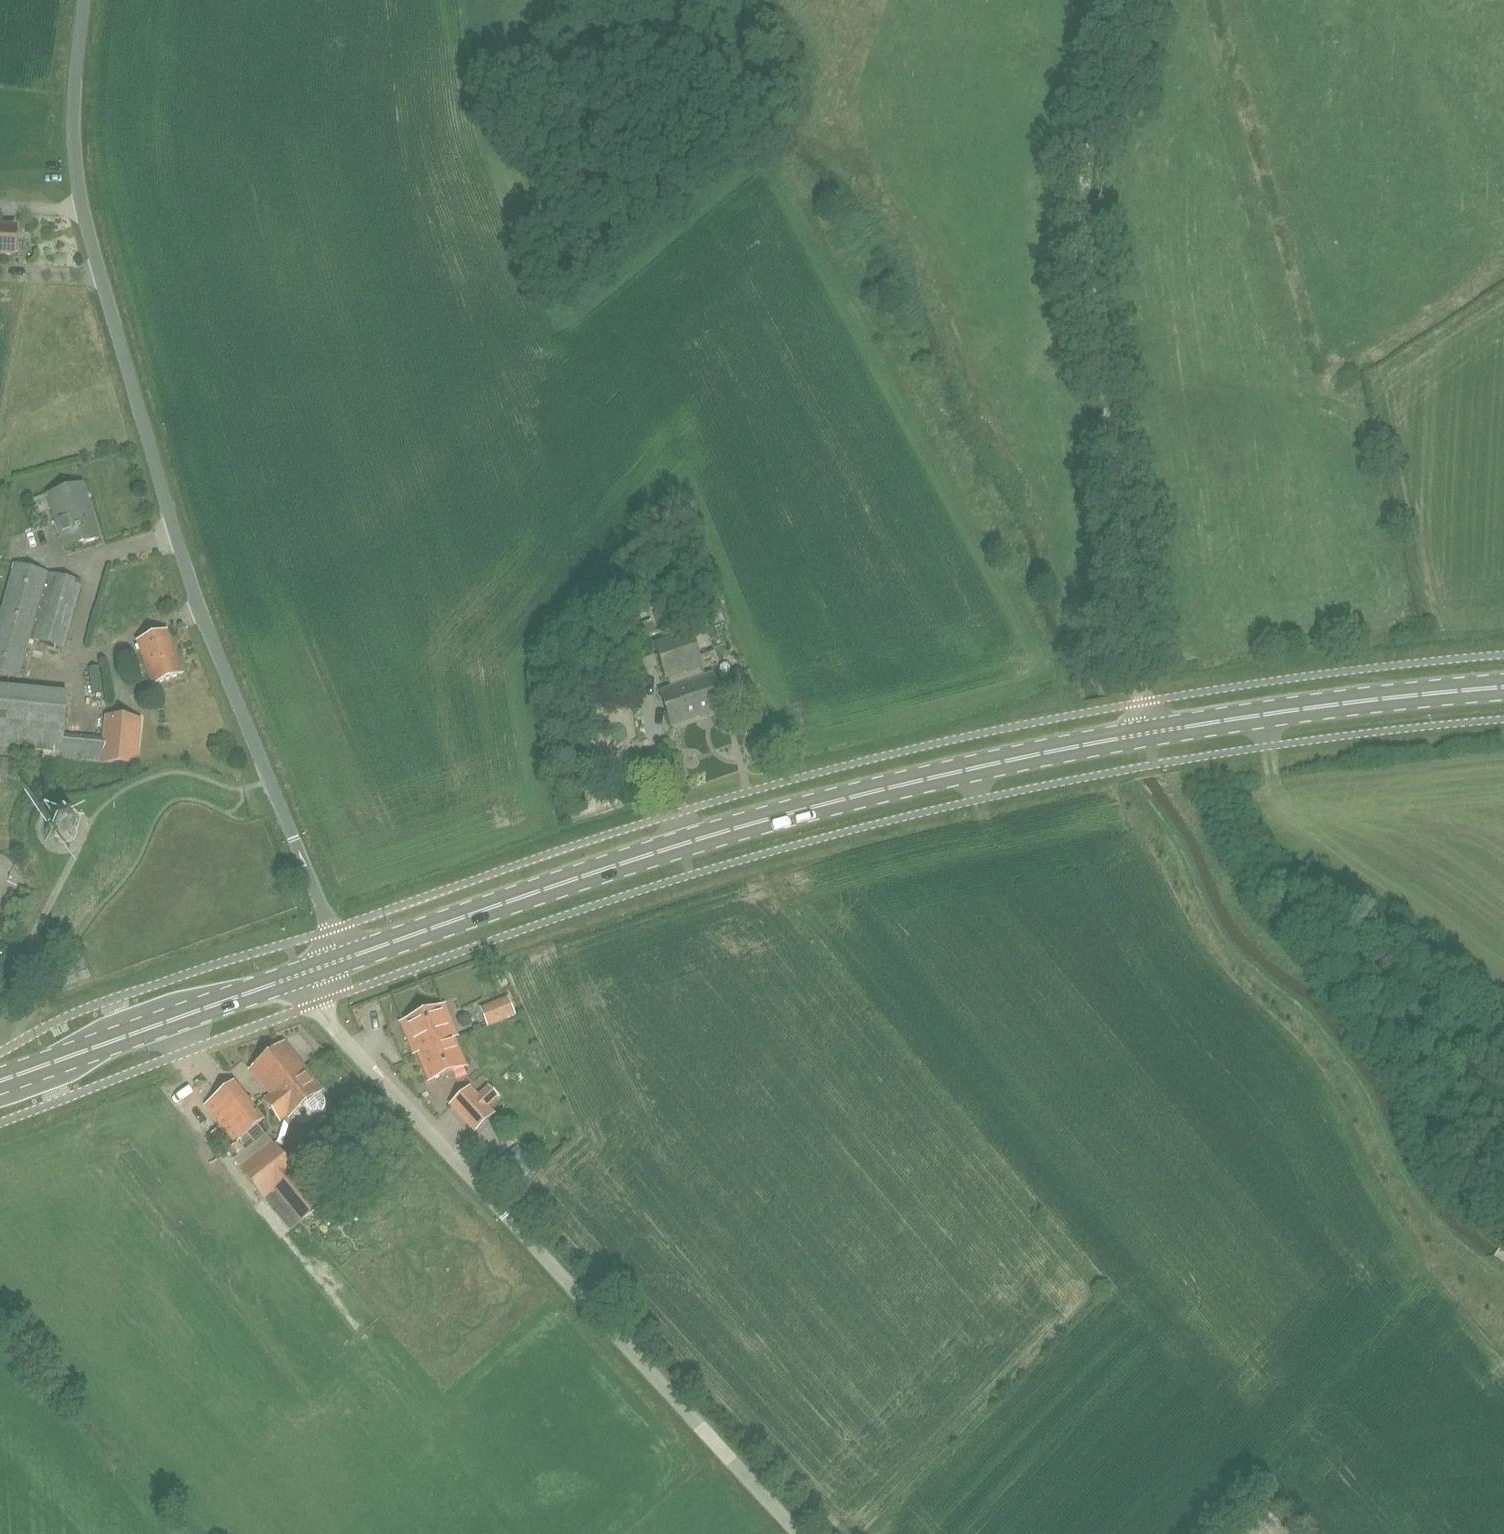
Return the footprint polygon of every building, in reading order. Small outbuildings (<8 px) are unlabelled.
[(2,215),(0,215),(0,255),(15,255),(16,251),(17,251),(18,241),(16,241),(17,228),(2,227),(2,215)] [(65,550),(99,539),(83,486),(49,496),(65,550)] [(61,653),(81,583),(16,564),(0,621),(0,672),(19,677),(29,639),(48,644),(47,649),(61,653)] [(726,613),(706,618),(709,629),(729,624),(726,613)] [(153,686),(183,675),(168,632),(138,643),(153,686)] [(706,678),(698,655),(690,632),(655,644),(667,679),(675,676),(678,687),(661,693),(672,725),(723,708),(712,676),(706,678)] [(98,666),(86,667),(90,695),(102,693),(98,666)] [(136,764),(139,721),(108,718),(106,738),(65,735),(68,692),(0,686),(0,747),(61,752),(61,758),(136,764)] [(49,824),(48,828),(49,833),(51,837),(55,841),(59,843),(64,844),(68,843),(73,841),(76,837),(78,833),(79,828),(78,824),(76,819),(73,816),(68,814),(64,813),(59,814),(55,816),(51,819),(49,824)] [(508,996),(480,1007),(487,1025),(515,1013),(508,996)] [(419,1053),(453,1039),(451,1033),(454,1032),(445,1008),(403,1025),(413,1048),(417,1047),(419,1053)] [(430,1081),(465,1067),(453,1039),(419,1053),(430,1081)] [(251,1070),(271,1095),(264,1100),(281,1121),(287,1116),(289,1118),(324,1091),(285,1042),(251,1070)] [(235,1083),(206,1106),(235,1143),(264,1120),(235,1083)] [(476,1131),(495,1114),(471,1087),(452,1105),(476,1131)] [(297,1173),(272,1142),(240,1168),(265,1199),(277,1189),(302,1220),(322,1204),(297,1173)] [(523,1148),(509,1159),(527,1181),(541,1170),(523,1148)]
